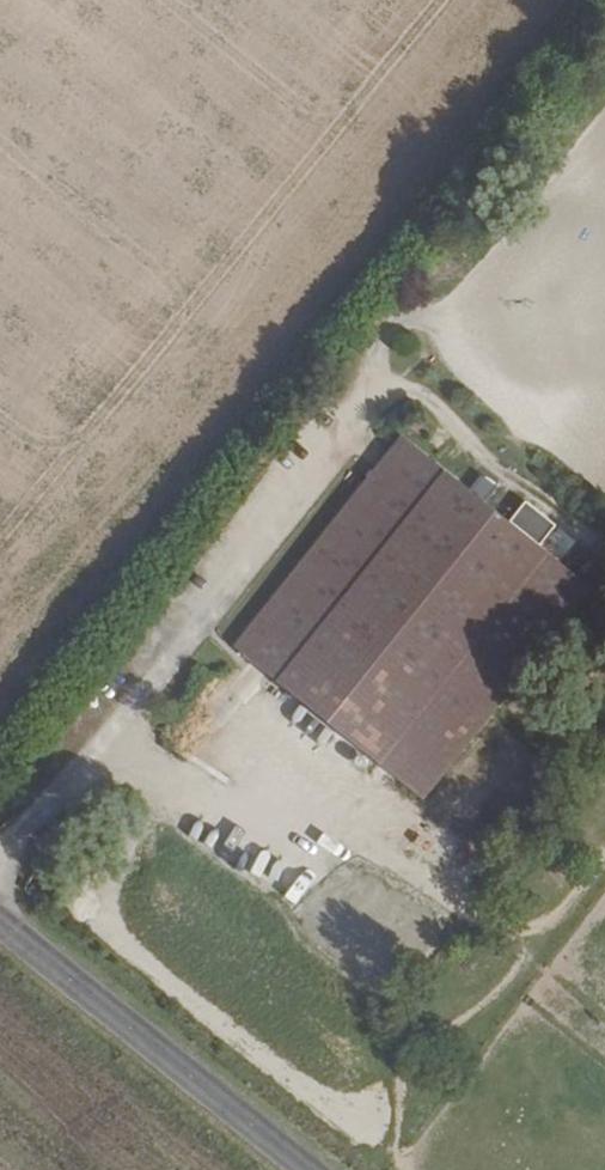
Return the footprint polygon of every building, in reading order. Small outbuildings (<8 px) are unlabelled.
[(401,430),(230,647),(423,798),(594,582),(401,430)]
